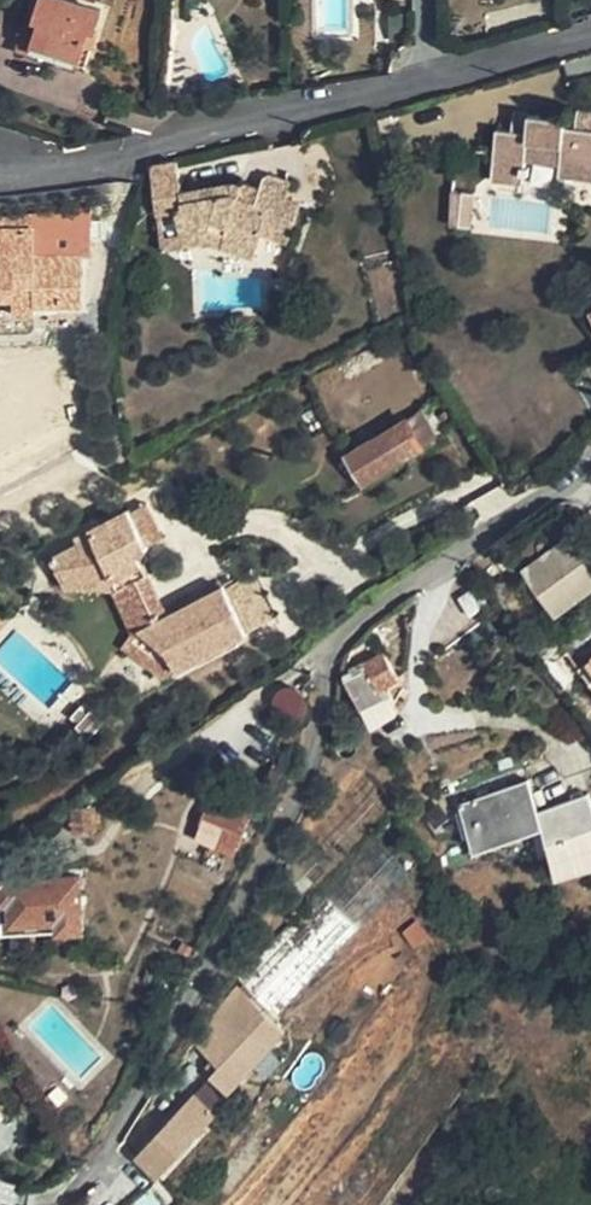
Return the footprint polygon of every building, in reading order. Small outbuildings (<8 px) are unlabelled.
[(24,47),(52,57),(84,70),(104,12),(72,0),(40,0),(24,47)] [(52,57),(24,47),(20,61),(46,71),(52,57)] [(576,120),(574,128),(512,119),(509,137),(494,135),(487,186),(521,192),(525,164),(557,168),(556,179),(590,185),(590,122),(576,120)] [(289,245),(301,202),(282,197),(286,185),(261,178),(257,191),(254,202),(237,197),(239,187),(227,183),(183,194),(178,166),(146,173),(155,216),(175,212),(182,238),(206,233),(225,239),(222,253),(257,262),(264,237),(289,245)] [(254,202),(257,191),(239,187),(237,197),(254,202)] [(470,234),(476,198),(451,195),(445,230),(470,234)] [(27,227),(27,255),(73,255),(82,256),(83,207),(25,206),(25,216),(0,215),(0,227),(27,227)] [(0,206),(0,215),(25,216),(25,206),(0,206)] [(73,255),(27,255),(27,227),(0,227),(0,298),(6,298),(6,313),(27,314),(26,303),(73,302),(73,255)] [(182,238),(184,251),(203,247),(222,253),(225,239),(206,233),(182,238)] [(365,484),(424,446),(422,443),(433,435),(422,417),(351,459),(365,484)] [(164,543),(146,509),(128,518),(145,552),(164,543)] [(128,518),(74,545),(78,553),(49,566),(61,592),(102,602),(113,596),(132,638),(165,655),(174,678),(249,641),(224,594),(169,620),(164,612),(153,618),(142,595),(153,588),(139,560),(147,556),(145,552),(128,518)] [(582,536),(509,579),(544,633),(590,605),(590,530),(582,536)] [(224,594),(249,641),(275,627),(252,581),(224,594)] [(164,612),(153,588),(142,595),(153,618),(164,612)] [(165,655),(132,638),(119,652),(162,686),(174,678),(165,655)] [(384,684),(400,676),(387,651),(370,660),(371,663),(347,676),(373,724),(398,710),(384,684)] [(563,875),(590,865),(590,791),(544,809),(531,776),(463,799),(480,847),(542,823),(563,875)] [(306,899),(387,815),(394,806),(368,783),(281,874),(306,899)] [(237,851),(255,809),(216,793),(199,835),(237,851)] [(276,1019),(409,878),(372,843),(311,905),(237,982),(276,1019)] [(85,931),(82,877),(1,882),(3,935),(85,931)] [(282,1036),(233,991),(214,1010),(221,1017),(196,1044),(220,1067),(211,1076),(229,1094),(276,1043),(282,1036)] [(160,1178),(216,1117),(194,1097),(138,1157),(160,1178)]
